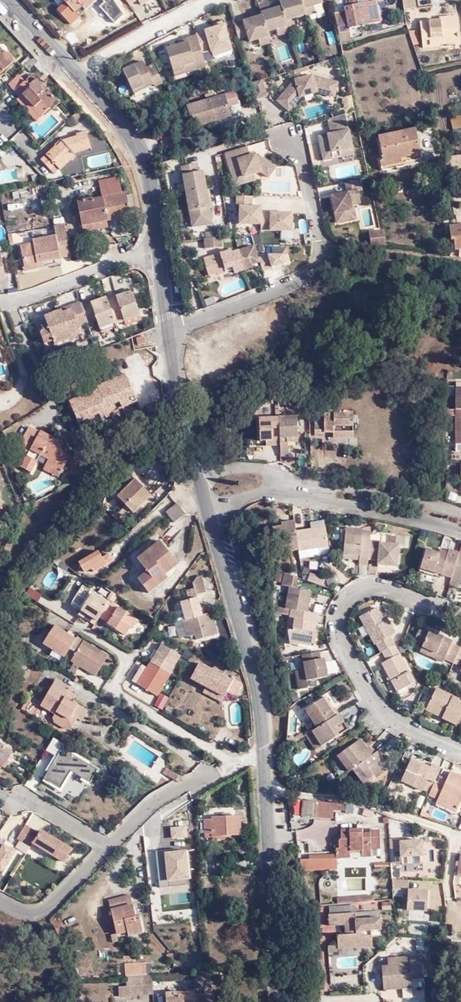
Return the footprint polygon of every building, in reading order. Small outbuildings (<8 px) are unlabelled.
[(80,7),(87,0),(60,0),(72,13),(80,7)] [(80,7),(83,11),(96,0),(87,0),(80,7)] [(233,24),(238,39),(247,37),(249,42),(257,40),(267,36),(266,33),(276,30),(286,27),(284,20),(296,17),(304,14),(303,8),(313,4),(321,2),(321,0),(280,0),(278,0),(279,3),(280,7),(269,11),(267,6),(266,1),(256,4),(258,12),(260,16),(250,20),(233,24)] [(403,11),(415,8),(413,0),(401,0),(403,11)] [(303,8),(304,14),(315,11),(313,4),(303,8)] [(345,21),(336,23),(339,38),(341,45),(351,44),(350,36),(349,33),(370,29),(369,27),(367,13),(366,8),(344,12),(344,14),(345,21)] [(378,11),(367,13),(369,27),(381,25),(378,11)] [(334,16),(336,23),(345,21),(344,14),(334,16)] [(297,24),(296,17),(284,20),(286,27),(297,24)] [(440,39),(459,36),(458,24),(455,24),(454,17),(440,19),(440,22),(421,25),(424,50),(441,48),(441,44),(440,39)] [(223,27),(213,30),(194,35),(194,37),(184,40),(186,46),(183,47),(183,45),(165,50),(173,76),(194,70),(192,64),(202,61),(200,55),(211,52),(212,57),(213,60),(231,54),(231,52),(223,27)] [(288,33),(286,27),(276,30),(277,36),(288,33)] [(410,30),(412,44),(420,43),(418,29),(410,30)] [(269,43),(267,36),(257,40),(249,42),(251,48),(259,46),(269,43)] [(15,60),(6,50),(3,53),(0,50),(0,74),(15,60)] [(120,73),(129,90),(140,85),(141,87),(150,84),(151,87),(160,83),(151,65),(143,68),(140,61),(130,65),(131,68),(120,73)] [(204,67),(202,61),(192,64),(194,70),(204,67)] [(16,90),(26,81),(21,75),(10,83),(16,90)] [(278,102),(289,112),(300,99),(318,94),(334,99),(338,84),(312,77),(295,82),(278,102)] [(49,92),(46,93),(40,86),(42,84),(38,79),(32,84),(28,80),(26,81),(16,90),(21,96),(23,95),(30,102),(31,101),(43,115),(59,100),(51,92),(49,92)] [(262,81),(252,84),(257,101),(267,97),(262,81)] [(49,92),(42,84),(40,86),(46,93),(49,92)] [(229,94),(187,107),(192,127),(229,117),(227,106),(238,102),(236,95),(230,96),(229,94)] [(344,157),(354,156),(349,132),(346,116),(344,117),(342,110),(334,112),(335,119),(329,120),(332,135),(329,135),(331,153),(342,151),(344,157)] [(450,117),(453,130),(460,128),(460,115),(450,117)] [(378,135),(383,158),(383,159),(421,152),(416,127),(378,135)] [(51,169),(56,164),(65,159),(74,152),(91,146),(87,130),(77,133),(76,135),(64,139),(63,140),(58,145),(56,145),(41,158),(51,169)] [(331,153),(329,135),(319,137),(323,161),(344,157),(342,151),(331,153)] [(247,148),(225,154),(231,173),(241,170),(244,179),(254,175),(261,173),(269,178),(276,168),(256,155),(255,153),(249,155),(247,148)] [(76,155),(74,152),(65,159),(56,164),(60,168),(76,155)] [(422,158),(421,152),(383,159),(383,158),(379,159),(382,170),(406,165),(405,161),(422,158)] [(447,158),(448,172),(460,171),(460,155),(447,158)] [(197,164),(181,167),(191,222),(212,218),(210,207),(211,207),(210,198),(208,189),(206,190),(203,172),(199,173),(197,164)] [(241,170),(231,173),(235,187),(255,181),(254,175),(244,179),(241,170)] [(82,201),(86,226),(111,221),(137,216),(132,193),(128,194),(124,177),(104,181),(106,198),(98,200),(97,197),(82,201)] [(347,193),(331,197),(337,224),(355,220),(357,220),(354,210),(352,211),(351,206),(361,204),(359,192),(362,191),(360,181),(345,184),(347,193)] [(293,210),(263,210),(263,203),(253,204),(253,195),(237,195),(238,223),(261,223),(261,231),(294,230),(293,210)] [(357,206),(364,231),(380,227),(374,202),(357,206)] [(212,218),(191,222),(192,227),(213,224),(212,218)] [(112,228),(111,221),(86,226),(88,232),(112,228)] [(41,264),(64,259),(63,252),(72,250),(67,226),(57,227),(59,236),(37,241),(37,244),(24,246),(29,272),(43,269),(41,264)] [(447,227),(449,240),(453,240),(454,251),(458,251),(459,255),(460,255),(460,226),(447,227)] [(382,238),(381,230),(368,232),(369,246),(370,247),(384,246),(382,238)] [(251,234),(241,238),(243,246),(254,243),(251,234)] [(219,239),(202,240),(202,249),(220,248),(219,239)] [(229,250),(201,259),(204,268),(201,269),(203,276),(206,275),(214,273),(215,274),(231,269),(232,273),(242,270),(250,268),(249,265),(257,262),(252,245),(229,253),(229,250)] [(72,250),(63,252),(64,259),(74,257),(72,250)] [(65,264),(64,259),(41,264),(43,269),(65,264)] [(224,296),(247,288),(244,277),(220,285),(224,296)] [(89,302),(79,304),(86,323),(86,325),(95,323),(98,331),(114,325),(114,326),(114,327),(130,321),(139,318),(132,297),(126,299),(124,295),(106,301),(97,303),(90,305),(89,302)] [(76,327),(86,323),(79,304),(78,302),(59,309),(59,310),(42,316),(45,323),(47,329),(41,331),(38,332),(42,343),(50,340),(52,345),(69,338),(68,335),(77,332),(76,327)] [(116,330),(114,327),(114,326),(114,325),(98,331),(100,335),(116,330)] [(78,336),(77,332),(68,335),(69,338),(52,345),(50,340),(42,343),(45,352),(71,342),(70,339),(78,336)] [(134,338),(136,346),(143,344),(142,336),(134,338)] [(47,363),(50,370),(67,364),(64,356),(47,363)] [(80,426),(139,402),(127,374),(68,398),(80,426)] [(459,410),(448,410),(448,417),(459,417),(459,444),(460,444),(460,410),(459,410)] [(352,414),(316,413),(315,437),(325,437),(325,432),(333,432),(333,437),(352,438),(353,426),(352,414)] [(274,446),(280,446),(280,445),(280,440),(279,419),(259,420),(260,442),(266,442),(274,441),(274,446)] [(299,419),(279,419),(280,440),(299,439),(299,419)] [(52,468),(60,472),(69,455),(59,450),(61,447),(52,442),(54,439),(37,430),(36,431),(27,427),(16,451),(25,455),(20,467),(30,472),(39,454),(49,460),(55,463),(52,468)] [(54,439),(52,442),(61,447),(63,443),(54,438),(54,439)] [(289,445),(280,445),(280,446),(281,457),(289,457),(289,445)] [(57,477),(60,472),(52,468),(55,463),(49,460),(44,470),(57,477)] [(127,495),(121,500),(131,510),(149,494),(134,478),(122,488),(127,495)] [(116,494),(121,500),(127,495),(122,488),(116,494)] [(165,511),(169,517),(179,509),(176,504),(165,511)] [(179,509),(169,517),(172,522),(183,514),(183,513),(179,509)] [(300,551),(298,532),(298,529),(289,530),(289,528),(284,528),(274,530),(278,555),(300,551)] [(313,530),(298,532),(300,551),(301,553),(330,549),(328,529),(313,530)] [(362,557),(361,562),(361,566),(369,567),(370,561),(372,540),(373,533),(365,532),(364,531),(348,529),(345,555),(362,557)] [(159,537),(137,556),(146,568),(137,576),(148,590),(167,576),(164,572),(178,562),(159,537)] [(388,563),(388,567),(399,568),(402,547),(407,547),(407,538),(391,537),(390,545),(384,544),(384,542),(372,540),(370,561),(380,562),(388,563)] [(8,539),(5,552),(10,553),(13,541),(8,539)] [(87,565),(89,569),(108,558),(104,551),(97,555),(93,548),(74,559),(80,569),(87,565)] [(454,580),(460,557),(460,555),(451,551),(449,554),(443,552),(442,555),(428,550),(422,570),(442,576),(454,580)] [(454,580),(452,587),(460,589),(460,588),(460,557),(454,580)] [(441,580),(442,576),(422,570),(421,574),(441,580)] [(292,589),(289,611),(300,612),(310,614),(313,593),(299,590),(301,580),(287,574),(285,588),(292,589)] [(312,574),(309,583),(324,587),(326,579),(312,574)] [(196,586),(198,593),(207,591),(203,575),(199,576),(197,578),(195,582),(196,586)] [(187,589),(190,599),(199,597),(198,593),(196,586),(187,589)] [(30,588),(26,595),(38,602),(42,595),(30,588)] [(91,617),(88,621),(96,626),(101,619),(109,623),(108,625),(127,636),(132,629),(134,630),(139,622),(109,605),(93,595),(82,611),(91,617)] [(184,620),(204,614),(202,607),(199,597),(190,599),(177,602),(175,606),(179,621),(184,620)] [(300,612),(289,611),(282,609),(280,609),(279,616),(293,618),(291,633),(293,646),(302,647),(302,645),(303,640),(318,643),(321,634),(313,632),(315,628),(318,629),(321,616),(310,614),(300,612)] [(380,647),(384,654),(398,647),(393,638),(398,636),(392,623),(387,625),(384,620),(379,610),(363,619),(378,648),(380,647)] [(79,616),(88,621),(91,617),(82,611),(79,616)] [(219,635),(213,612),(207,614),(204,614),(184,620),(189,636),(196,635),(198,640),(219,635)] [(179,621),(176,622),(180,638),(189,636),(184,620),(179,621)] [(72,650),(78,639),(56,627),(46,646),(67,659),(72,650)] [(456,665),(460,652),(460,649),(454,646),(455,643),(444,639),(443,641),(439,639),(440,636),(422,628),(417,642),(425,646),(422,653),(436,660),(439,655),(448,659),(447,662),(456,665)] [(166,635),(159,631),(155,636),(163,641),(166,635)] [(72,650),(78,655),(78,654),(84,645),(86,641),(79,637),(78,639),(72,650)] [(103,652),(86,641),(84,645),(102,655),(103,652)] [(102,655),(84,645),(78,654),(78,655),(73,663),(75,665),(81,668),(98,678),(98,677),(110,657),(103,652),(102,655)] [(138,685),(156,697),(181,657),(163,645),(148,669),(142,665),(132,681),(138,685)] [(419,685),(398,647),(384,654),(389,664),(385,667),(401,696),(419,685)] [(10,651),(4,661),(13,667),(20,657),(10,651)] [(323,660),(322,654),(304,657),(305,664),(307,672),(302,672),(298,673),(302,691),(310,689),(309,682),(329,678),(327,667),(323,667),(322,660),(323,660)] [(447,662),(448,659),(439,655),(436,660),(446,665),(447,662)] [(26,662),(18,674),(25,679),(33,666),(26,662)] [(189,678),(205,687),(223,696),(226,692),(233,695),(240,683),(232,678),(230,680),(221,676),(225,669),(215,663),(210,672),(197,665),(189,678)] [(77,675),(81,668),(75,665),(71,671),(77,675)] [(69,713),(75,717),(82,706),(70,698),(65,695),(68,689),(69,688),(54,678),(38,703),(53,713),(55,710),(66,717),(69,713)] [(223,696),(205,687),(202,692),(221,702),(223,696)] [(65,695),(70,698),(73,692),(68,689),(65,695)] [(443,720),(442,722),(456,729),(460,719),(460,705),(459,703),(459,702),(437,691),(428,708),(445,716),(443,720)] [(161,694),(155,706),(162,710),(168,698),(161,694)] [(239,703),(228,706),(234,724),(244,720),(239,703)] [(306,714),(317,732),(339,718),(335,712),(331,714),(324,703),(306,714)] [(82,706),(75,717),(80,720),(86,709),(82,706)] [(426,711),(443,720),(445,716),(428,708),(426,711)] [(69,726),(75,717),(69,713),(66,717),(55,710),(53,713),(52,715),(53,720),(63,727),(69,726)] [(339,718),(317,732),(313,734),(307,738),(318,754),(323,750),(337,742),(335,739),(338,738),(339,741),(347,736),(342,728),(344,727),(339,718)] [(294,739),(289,742),(293,747),(305,740),(303,736),(295,741),(294,739)] [(340,758),(351,774),(356,771),(376,756),(364,740),(340,758)] [(0,742),(0,762),(1,763),(4,765),(13,751),(0,742)] [(61,749),(43,779),(59,789),(70,771),(90,783),(97,771),(61,749)] [(376,756),(356,771),(368,790),(391,773),(386,767),(383,762),(385,760),(380,753),(376,756)] [(430,781),(437,784),(438,782),(443,770),(435,765),(433,769),(425,765),(423,769),(420,767),(420,765),(413,762),(405,781),(425,791),(430,781)] [(162,772),(177,781),(180,775),(165,767),(162,772)] [(437,784),(432,796),(441,801),(460,810),(460,809),(460,777),(453,773),(447,786),(438,782),(437,784)] [(459,814),(460,810),(441,801),(439,804),(459,814)] [(316,819),(317,803),(308,803),(306,802),(305,819),(316,819)] [(316,819),(324,820),(326,804),(317,803),(316,819)] [(326,804),(324,820),(334,821),(334,811),(335,804),(326,804)] [(212,836),(233,835),(239,834),(238,816),(231,816),(211,816),(211,820),(203,820),(204,833),(212,833),(212,836)] [(38,835),(24,827),(16,841),(29,849),(30,846),(62,865),(70,850),(39,832),(38,835)] [(172,828),(173,836),(187,835),(186,827),(172,828)] [(336,859),(344,859),(344,854),(362,854),(362,856),(371,856),(371,851),(380,850),(380,833),(370,833),(370,836),(362,836),(362,831),(342,831),(342,836),(341,840),(339,840),(339,849),(336,849),(336,855),(336,859)] [(424,854),(423,837),(390,839),(391,864),(402,863),(402,855),(424,854)] [(17,850),(3,842),(0,846),(0,871),(3,873),(17,850)] [(160,888),(190,886),(188,848),(157,850),(160,888)] [(454,854),(451,874),(460,875),(460,855),(454,854)] [(322,855),(308,855),(308,863),(308,870),(322,870),(322,855)] [(322,855),(322,870),(336,870),(336,859),(336,855),(322,855)] [(428,887),(407,887),(407,909),(428,910),(428,887)] [(190,892),(171,893),(172,903),(191,902),(190,892)] [(105,900),(108,910),(130,904),(127,895),(105,900)] [(371,897),(362,897),(351,898),(335,899),(335,905),(351,905),(363,904),(371,904),(371,897)] [(125,923),(134,921),(130,904),(108,910),(114,934),(124,931),(126,931),(125,923)] [(375,913),(324,915),(325,927),(340,926),(340,936),(332,936),(333,946),(333,950),(367,949),(367,933),(376,932),(375,913)] [(140,930),(137,920),(134,921),(125,923),(126,931),(124,931),(125,934),(140,930)] [(416,940),(417,950),(425,949),(424,939),(416,940)] [(393,990),(392,983),(411,982),(411,980),(420,979),(419,956),(386,959),(387,966),(381,966),(383,990),(393,990)] [(125,978),(146,976),(145,963),(124,965),(125,978)] [(211,972),(202,972),(194,973),(194,974),(194,988),(211,987),(211,973),(211,972)] [(150,976),(146,976),(125,978),(126,986),(127,986),(127,988),(128,996),(152,994),(150,976)] [(127,986),(126,986),(119,987),(118,987),(119,997),(128,996),(127,988),(127,986)] [(179,992),(165,993),(165,996),(165,1001),(183,1001),(183,1000),(183,998),(180,998),(179,992)] [(213,993),(195,994),(195,998),(195,1001),(213,1001),(213,993)]
